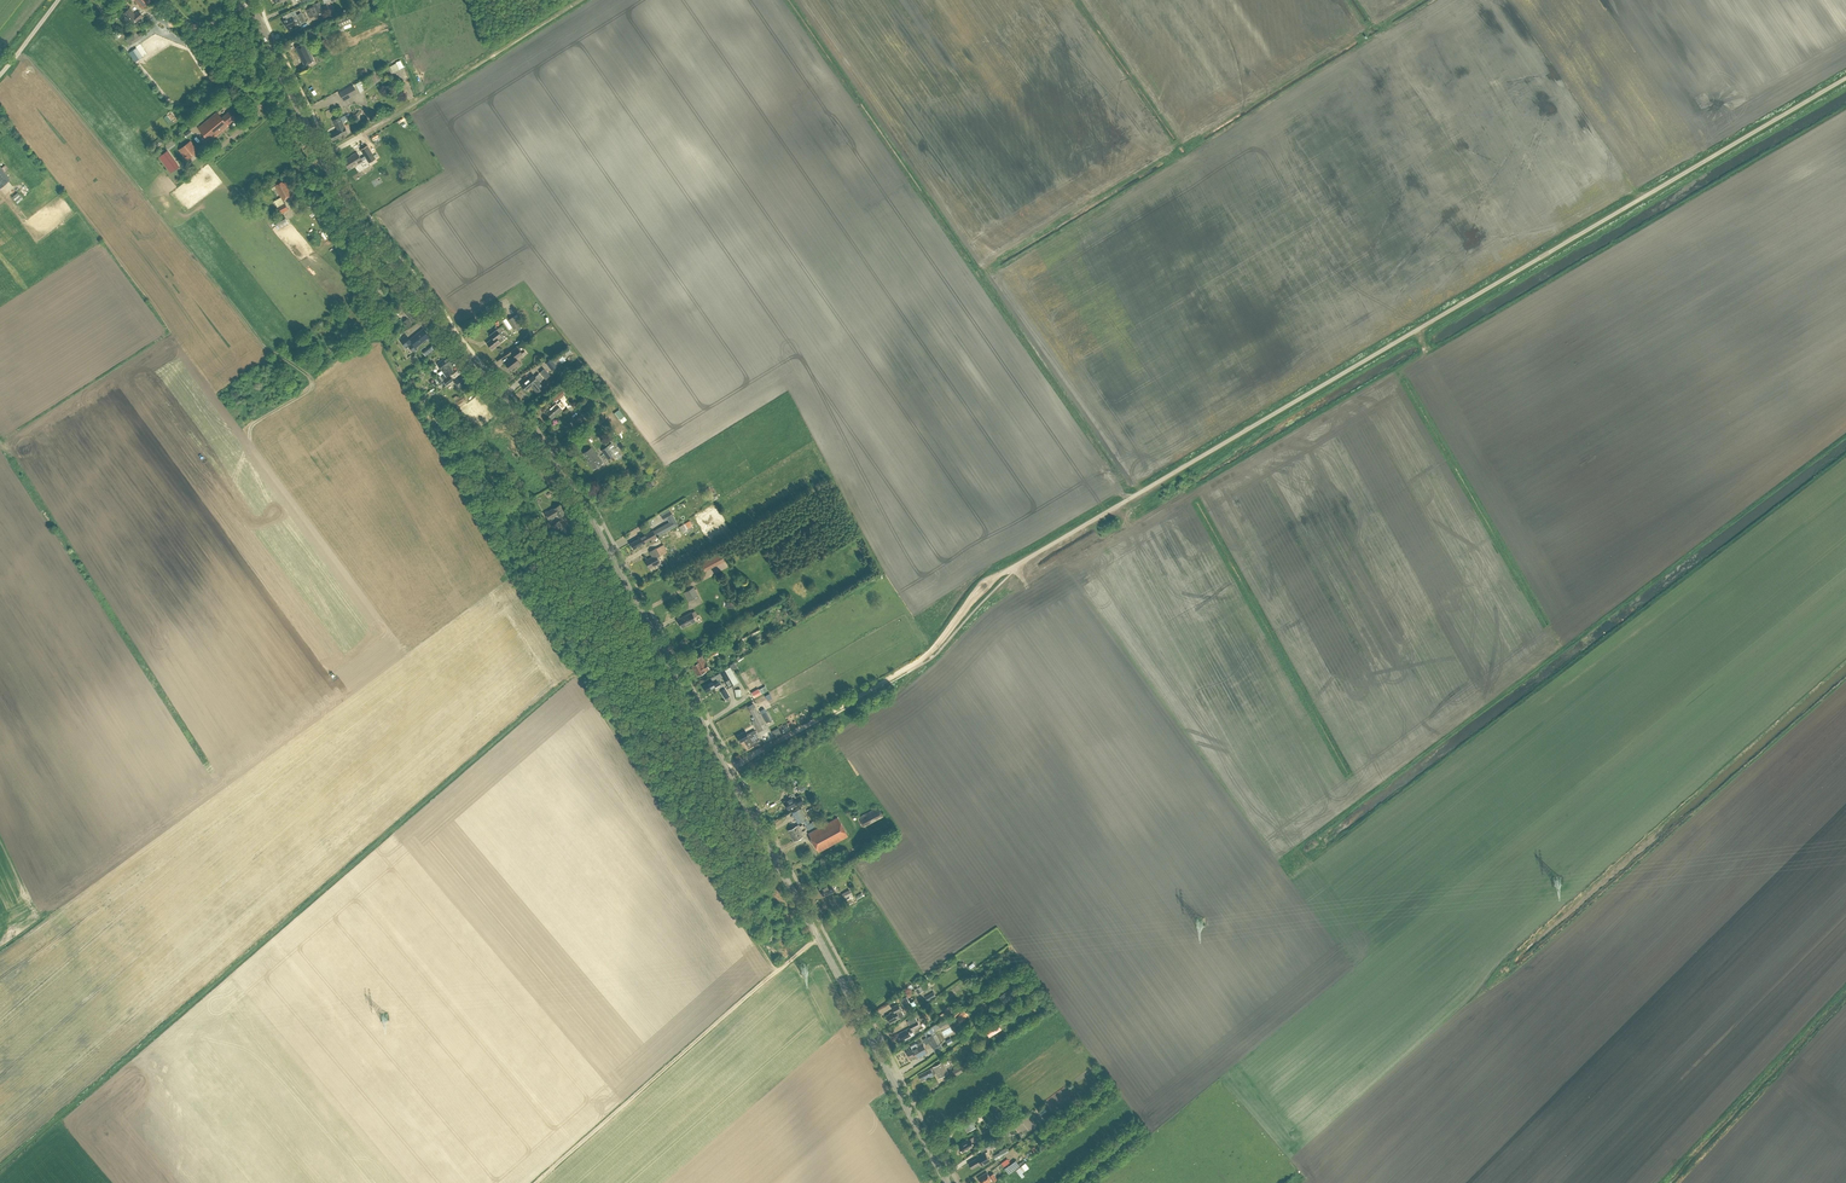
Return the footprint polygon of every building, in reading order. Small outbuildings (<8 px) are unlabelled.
[(142,9),(150,2),(149,0),(134,0),(142,9)] [(306,9),(310,18),(323,12),(320,5),(319,6),(317,3),(313,5),(313,6),(306,9)] [(143,17),(139,11),(135,14),(130,8),(124,13),(134,25),(143,17)] [(295,10),(282,16),(284,20),(283,21),(286,27),(287,26),(289,31),(296,27),(301,24),(301,23),(305,22),(301,13),(297,15),(297,14),(295,10)] [(353,21),(351,15),(337,20),(340,26),(353,21)] [(140,38),(138,35),(135,37),(133,35),(129,38),(133,43),(140,38)] [(296,47),(301,58),(311,54),(305,43),(296,47)] [(137,47),(129,53),(136,62),(143,57),(137,47)] [(338,92),(343,101),(357,92),(352,84),(338,92)] [(229,126),(228,125),(236,118),(230,110),(222,117),(217,112),(198,128),(210,142),(229,126)] [(330,134),(333,140),(342,136),(341,135),(348,132),(344,125),(344,126),(342,121),(346,119),(344,115),(333,120),(337,129),(336,130),(337,131),(330,134)] [(191,141),(179,150),(187,160),(199,151),(191,141)] [(361,150),(369,163),(376,158),(367,145),(361,150)] [(363,161),(357,152),(352,155),(352,156),(345,160),(346,161),(345,162),(349,169),(363,161)] [(10,179),(0,167),(0,187),(10,179)] [(283,183),(282,182),(275,186),(281,197),(290,192),(284,182),(283,183)] [(19,191),(14,195),(19,201),(24,196),(19,191)] [(285,203),(277,207),(281,214),(288,209),(285,203)] [(284,215),(273,221),(278,230),(289,224),(284,215)] [(322,237),(328,239),(330,232),(324,230),(322,237)] [(390,300),(386,302),(392,310),(396,308),(390,300)] [(406,313),(410,318),(404,323),(408,327),(413,322),(413,321),(420,315),(414,307),(406,313)] [(508,320),(514,329),(524,322),(518,313),(513,316),(508,320)] [(408,346),(413,352),(417,349),(416,347),(429,336),(423,329),(410,339),(406,335),(400,340),(406,348),(408,346)] [(486,343),(492,349),(501,342),(504,339),(497,329),(490,334),(493,338),(486,343)] [(514,356),(505,363),(510,370),(520,363),(516,358),(522,353),(518,348),(512,353),(514,356)] [(454,361),(449,354),(437,364),(442,370),(440,372),(442,375),(440,376),(443,380),(450,375),(447,372),(452,369),(449,365),(454,361)] [(545,363),(551,370),(561,362),(555,354),(545,363)] [(459,376),(453,381),(458,388),(459,387),(462,391),(468,387),(465,382),(468,379),(465,374),(460,377),(459,376)] [(526,390),(532,385),(538,392),(543,387),(533,375),(521,385),(526,390)] [(443,381),(447,385),(453,380),(450,376),(443,381)] [(555,396),(558,399),(565,393),(562,390),(555,396)] [(454,400),(457,404),(466,398),(463,394),(454,400)] [(561,400),(557,404),(556,403),(546,412),(552,419),(562,409),(561,408),(565,405),(561,400)] [(616,412),(622,419),(626,416),(620,409),(616,412)] [(584,419),(581,415),(576,419),(579,423),(584,419)] [(602,450),(609,459),(615,455),(618,459),(621,457),(611,443),(608,445),(602,450)] [(586,459),(593,469),(603,463),(592,447),(583,453),(588,459),(586,459)] [(560,505),(549,511),(545,514),(548,519),(556,513),(559,517),(565,514),(560,505)] [(664,521),(673,516),(671,511),(662,516),(664,521)] [(682,532),(693,526),(690,521),(679,527),(682,532)] [(559,522),(552,526),(558,535),(565,530),(559,522)] [(643,536),(642,535),(638,537),(639,539),(630,543),(633,549),(656,536),(662,533),(660,529),(654,532),(653,531),(643,536)] [(656,548),(660,555),(660,556),(667,552),(663,545),(656,548)] [(654,567),(660,564),(657,557),(660,555),(656,548),(650,551),(652,557),(645,561),(649,568),(654,565),(654,567)] [(719,563),(724,560),(720,552),(715,555),(719,563)] [(714,560),(704,565),(706,569),(716,564),(714,560)] [(698,595),(695,589),(694,587),(683,593),(688,601),(698,595)] [(678,619),(679,621),(678,621),(682,628),(696,621),(692,612),(678,619)] [(707,660),(711,658),(718,654),(716,649),(709,653),(709,654),(705,656),(707,660)] [(697,676),(706,670),(709,669),(701,656),(696,659),(698,662),(691,666),(697,676)] [(732,665),(727,668),(735,683),(740,680),(732,665)] [(720,673),(722,677),(725,681),(730,678),(725,670),(720,673)] [(717,680),(722,677),(720,673),(711,678),(712,680),(703,686),(706,692),(719,684),(717,680)] [(768,690),(766,686),(759,690),(758,688),(751,692),(754,698),(768,690)] [(754,703),(748,707),(761,731),(767,728),(754,703)] [(765,712),(761,714),(766,723),(769,721),(765,712)] [(778,727),(771,731),(775,737),(782,734),(778,727)] [(747,734),(745,731),(736,736),(740,742),(747,739),(750,746),(759,741),(753,731),(747,734)] [(787,809),(797,804),(798,805),(804,802),(800,796),(796,798),(793,792),(788,795),(790,798),(783,801),(787,809)] [(863,827),(883,816),(878,806),(858,817),(863,827)] [(807,819),(801,809),(793,813),(798,823),(807,819)] [(840,821),(837,817),(808,833),(810,837),(816,848),(818,852),(848,836),(845,832),(840,821)] [(791,836),(801,830),(801,829),(804,827),(802,825),(799,826),(799,825),(788,830),(791,836)] [(801,830),(791,836),(794,841),(804,835),(803,834),(807,832),(805,830),(802,831),(801,830)] [(834,879),(820,887),(821,888),(819,889),(823,896),(826,894),(826,895),(834,891),(832,886),(836,883),(834,879)] [(844,899),(852,895),(849,890),(842,894),(844,899)] [(1011,988),(1000,997),(1005,1005),(1017,996),(1011,988)] [(905,1006),(911,1003),(907,996),(901,1000),(905,1006)] [(891,1023),(900,1018),(904,1015),(902,1010),(898,1004),(892,1007),(895,1011),(886,1015),(891,1023)] [(942,1020),(953,1012),(949,1006),(945,1009),(946,1011),(939,1016),(942,1020)] [(968,1014),(963,1010),(957,1017),(962,1021),(968,1014)] [(906,1040),(912,1036),(910,1033),(913,1032),(912,1030),(920,1025),(916,1017),(907,1021),(910,1027),(897,1034),(901,1041),(905,1039),(906,1040)] [(947,1018),(938,1023),(941,1027),(949,1021),(947,1018)] [(998,1023),(991,1027),(995,1034),(1002,1030),(998,1023)] [(953,1026),(944,1030),(947,1036),(956,1032),(953,1026)] [(933,1047),(939,1044),(933,1034),(927,1037),(933,1047)] [(916,1058),(928,1052),(922,1041),(917,1044),(918,1046),(907,1052),(910,1059),(916,1056),(916,1058)] [(950,1072),(944,1061),(931,1068),(919,1074),(922,1081),(934,1075),(933,1073),(936,1072),(939,1078),(950,1072)] [(964,1071),(960,1065),(952,1070),(955,1076),(964,1071)] [(1084,1103),(1088,1100),(1085,1095),(1080,1098),(1084,1103)] [(1002,1118),(1009,1114),(1005,1108),(998,1113),(1002,1118)] [(970,1131),(976,1128),(972,1122),(967,1125),(970,1131)] [(967,1150),(975,1145),(972,1142),(976,1140),(974,1136),(970,1138),(970,1139),(963,1143),(963,1144),(959,1146),(962,1152),(966,1149),(967,1150)] [(988,1149),(996,1144),(994,1141),(986,1145),(988,1149)] [(1009,1151),(1007,1148),(1006,1147),(1000,1150),(1001,1151),(994,1155),(996,1160),(1003,1155),(1009,1151)] [(983,1165),(991,1161),(986,1153),(969,1162),(972,1168),(982,1163),(983,1165)] [(1009,1174),(1020,1165),(1016,1160),(1005,1168),(1009,1174)] [(989,1175),(987,1172),(978,1178),(981,1182),(987,1182),(992,1180),(993,1181),(997,1179),(993,1172),(989,1175)]
